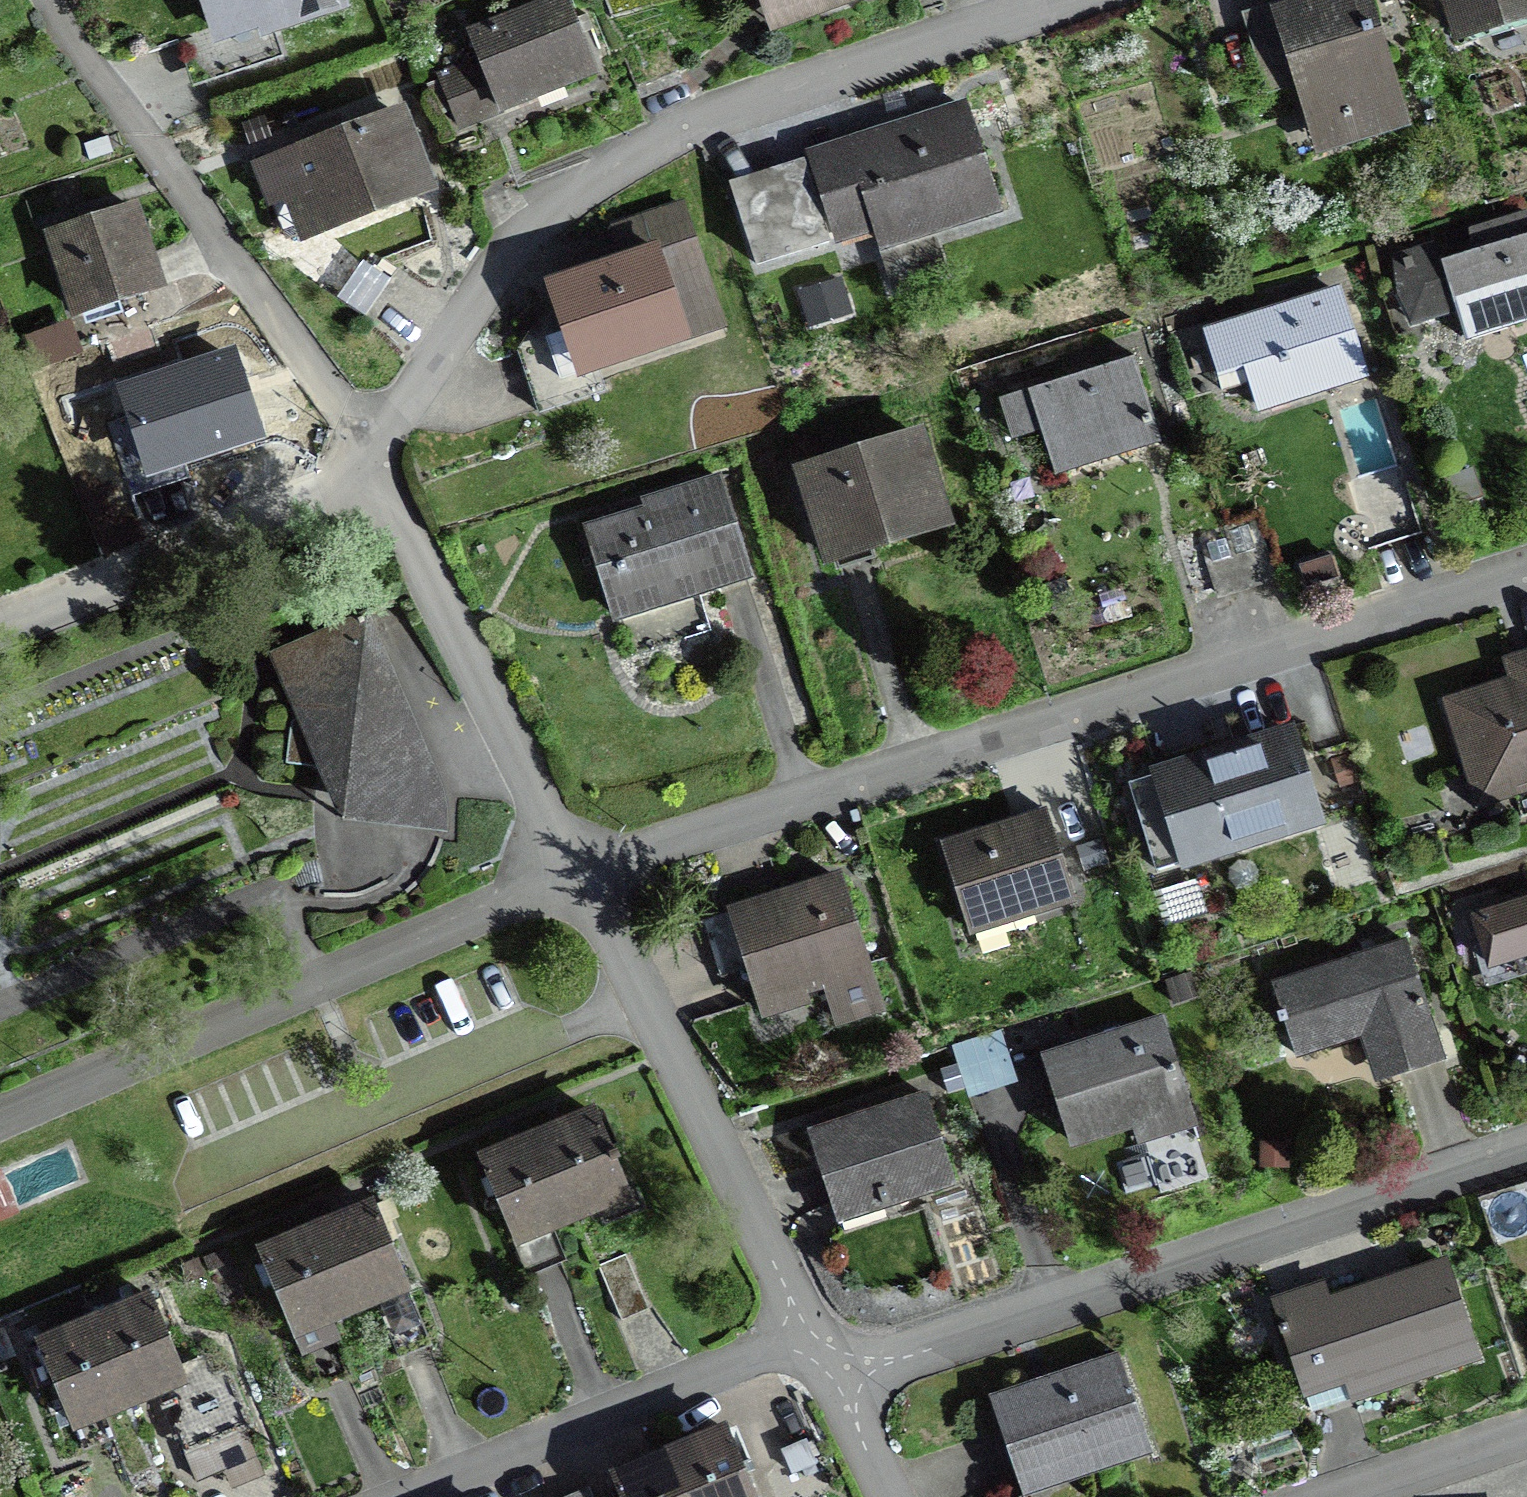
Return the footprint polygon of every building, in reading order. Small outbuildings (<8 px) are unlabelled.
[(209,53),(337,11),(334,0),(192,0),(209,53)] [(455,132),(594,78),(563,0),(551,0),(464,34),(478,70),(437,86),(455,132)] [(1243,16),(1266,99),(1295,91),(1314,159),(1408,134),(1371,0),(1301,0),(1243,16)] [(1454,49),(1526,27),(1526,0),(1439,0),(1454,49)] [(400,108),(262,159),(295,247),(433,196),(400,108)] [(961,113),(805,159),(830,242),(870,230),(875,245),(990,211),(961,113)] [(618,255),(547,278),(578,373),(716,329),(678,208),(610,230),(618,255)] [(132,210),(45,235),(68,313),(155,287),(132,210)] [(1384,258),(1401,321),(1446,308),(1453,334),(1526,314),(1526,230),(1436,255),(1433,245),(1384,258)] [(1329,287),(1198,326),(1212,374),(1238,366),(1250,406),(1355,374),(1329,287)] [(1122,354),(992,393),(1006,440),(1032,432),(1043,472),(1148,440),(1122,354)] [(912,424),(779,463),(808,561),(941,523),(912,424)] [(572,527),(603,622),(740,576),(706,475),(635,497),(637,504),(572,527)] [(318,753),(404,712),(359,618),(274,660),(318,753)] [(1440,700),(1474,801),(1526,784),(1526,652),(1504,660),(1510,676),(1440,700)] [(437,780),(404,712),(318,753),(346,820),(444,831),(445,819),(437,780)] [(1277,736),(1155,775),(1181,856),(1303,817),(1277,736)] [(1033,813),(934,845),(961,928),(1060,896),(1033,813)] [(828,873),(718,907),(748,1005),(813,985),(824,1020),(869,1006),(828,873)] [(1465,916),(1482,967),(1526,952),(1526,896),(1465,916)] [(1396,943),(1263,982),(1284,1051),(1353,1030),(1367,1076),(1431,1057),(1396,943)] [(1153,1019),(1029,1057),(1054,1137),(1120,1117),(1127,1141),(1185,1124),(1153,1019)] [(916,1099),(799,1134),(824,1216),(941,1180),(916,1099)] [(513,1149),(480,1162),(514,1246),(570,1224),(626,1202),(593,1118),(564,1129),(537,1140),(513,1149)] [(298,1234),(257,1250),(291,1336),(347,1314),(402,1293),(368,1206),(342,1216),(313,1228),(298,1234)] [(1312,1283),(1263,1299),(1293,1389),(1335,1375),(1343,1398),(1467,1357),(1435,1260),(1318,1299),(1312,1283)] [(626,1262),(599,1271),(616,1320),(643,1310),(626,1262)] [(72,1329),(37,1343),(71,1428),(126,1406),(180,1384),(146,1300),(121,1310),(91,1322),(72,1329)] [(1105,1354),(978,1398),(1013,1495),(1139,1451),(1105,1354)] [(608,1476),(617,1496),(751,1496),(722,1428),(691,1441),(665,1452),(649,1459),(608,1476)]
